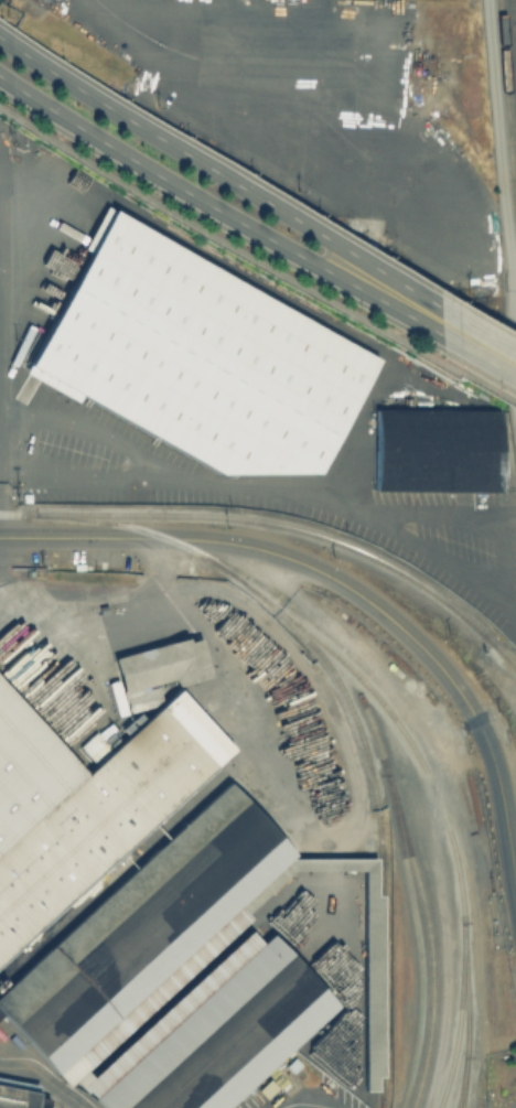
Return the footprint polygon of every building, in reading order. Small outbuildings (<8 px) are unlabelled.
[(379,355),(318,469),(215,469),(26,366),(111,211),(379,355)] [(503,408),(502,487),(372,486),(373,407),(503,408)] [(226,747),(0,955),(0,693),(77,777),(172,689),(226,747)] [(61,1087),(0,1020),(0,985),(224,785),(292,860),(370,859),(373,1091),(358,1091),(356,872),(293,873),(61,1087)] [(333,1009),(224,1107),(98,1107),(78,1087),(256,924),(333,1009)] [(28,1095),(25,1107),(0,1107),(0,1090),(28,1095)]
